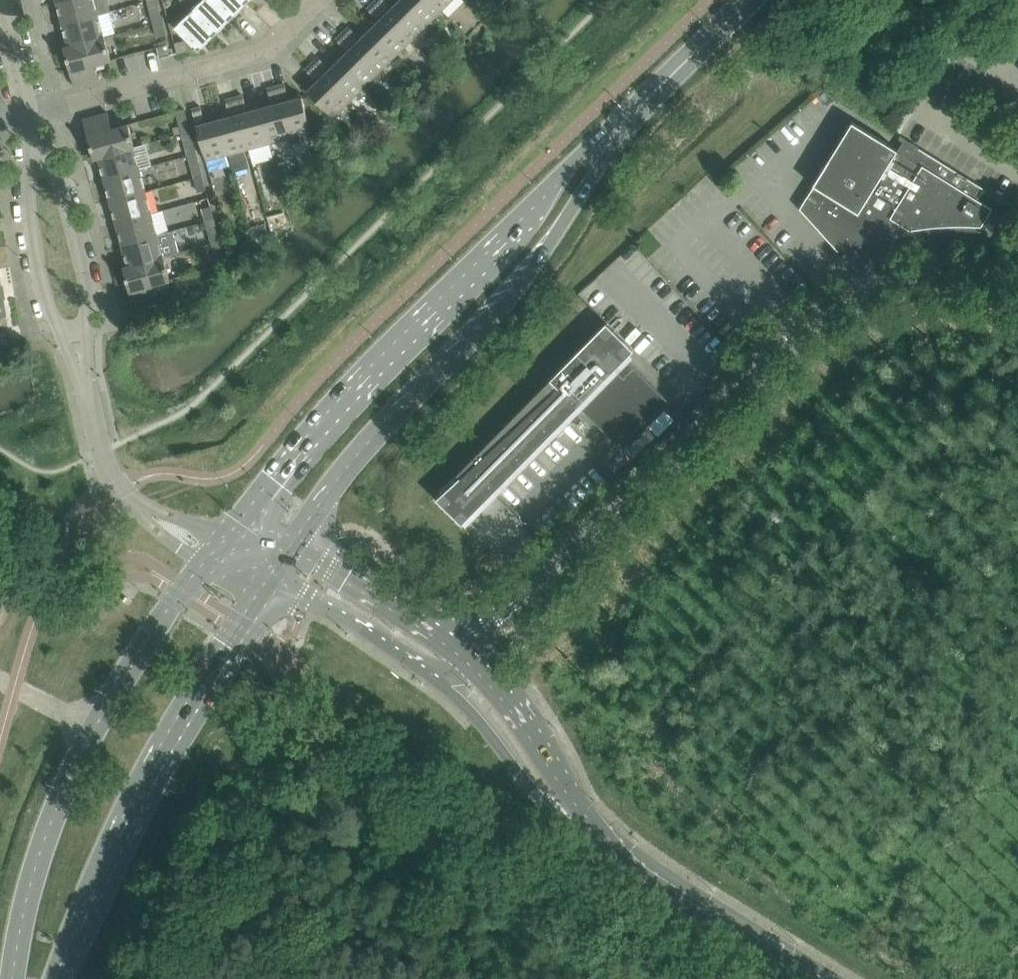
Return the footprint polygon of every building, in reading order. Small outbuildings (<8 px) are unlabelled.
[(98,15),(109,12),(106,0),(66,0),(57,3),(63,24),(98,15)] [(156,0),(148,0),(152,15),(160,13),(156,0)] [(213,0),(202,0),(191,11),(215,35),(231,19),(213,0)] [(248,2),(245,0),(213,0),(231,19),(248,2)] [(374,2),(383,12),(387,7),(388,4),(384,0),(376,0),(374,2)] [(386,15),(411,40),(426,25),(402,0),(401,0),(386,15)] [(426,25),(442,9),(433,0),(402,0),(426,25)] [(442,9),(451,0),(433,0),(442,9)] [(378,16),(383,12),(374,2),(367,9),(374,16),(378,16)] [(198,51),(215,35),(191,11),(175,27),(187,39),(175,43),(177,53),(196,48),(198,51)] [(162,21),(160,13),(152,15),(154,23),(162,21)] [(64,47),(64,48),(105,37),(105,36),(104,36),(98,15),(63,24),(68,46),(64,47)] [(386,15),(370,30),(395,55),(411,40),(386,15)] [(162,21),(154,23),(158,37),(166,35),(162,21)] [(349,27),(342,33),(352,42),(356,38),(356,34),(349,27)] [(370,30),(355,45),(380,71),(395,55),(370,30)] [(347,47),(352,42),(342,33),(336,39),(343,47),(347,47)] [(105,37),(64,48),(74,86),(99,80),(95,64),(111,60),(105,37)] [(168,44),(157,47),(160,58),(170,55),(168,44)] [(355,45),(339,61),(364,86),(380,71),(355,45)] [(318,57),(312,63),(321,72),(326,68),(326,64),(318,57)] [(339,61),(323,76),(348,101),(364,86),(339,61)] [(317,77),(321,72),(312,63),(306,69),(313,77),(317,77)] [(333,117),(348,101),(323,76),(308,91),(333,117)] [(285,84),(276,86),(280,99),(286,97),(287,94),(285,84)] [(273,100),(280,99),(276,86),(267,89),(270,99),(273,100)] [(243,95),(234,98),(238,110),(244,109),(246,105),(243,95)] [(281,103),(290,137),(312,131),(302,97),(281,103)] [(232,112),(238,110),(234,98),(226,100),(228,110),(232,112)] [(281,103),(260,108),(269,143),(290,137),(281,103)] [(192,109),(195,122),(202,120),(203,117),(201,107),(192,109)] [(248,148),(269,143),(260,108),(239,114),(248,148)] [(184,109),(176,111),(179,119),(186,117),(184,109)] [(83,119),(93,158),(135,147),(128,124),(112,128),(108,113),(83,119)] [(239,114),(218,120),(227,154),(248,148),(239,114)] [(186,117),(179,119),(182,133),(190,131),(186,117)] [(196,126),(206,160),(227,154),(218,120),(196,126)] [(912,233),(912,234),(924,233),(935,231),(947,231),(958,230),(969,230),(981,231),(981,230),(977,229),(977,226),(981,226),(992,208),(977,199),(984,188),(918,147),(918,149),(923,152),(916,163),(897,151),(898,150),(852,121),(851,122),(855,125),(831,163),(827,161),(813,185),(814,186),(800,208),(838,250),(839,250),(840,253),(838,255),(839,256),(860,247),(860,246),(858,247),(855,240),(864,238),(873,235),(875,240),(875,242),(885,239),(896,236),(896,235),(895,235),(894,230),(906,227),(910,229),(914,229),(914,233),(912,233)] [(190,131),(182,133),(186,146),(194,144),(190,131)] [(135,148),(135,147),(93,158),(94,159),(98,157),(104,179),(140,169),(134,148),(135,148)] [(191,164),(194,178),(202,176),(199,162),(191,164)] [(146,191),(140,169),(104,179),(110,201),(146,191)] [(198,192),(206,189),(202,176),(194,178),(198,192)] [(152,213),(146,191),(110,201),(116,223),(152,213)] [(214,220),(211,206),(203,208),(206,222),(214,220)] [(116,223),(122,245),(158,235),(152,213),(116,223)] [(217,228),(209,230),(212,244),(220,242),(217,228)] [(261,232),(263,241),(273,239),(270,230),(261,232)] [(158,235),(122,245),(128,266),(128,267),(164,257),(161,246),(177,242),(174,231),(158,235)] [(220,242),(212,244),(216,258),(224,256),(220,242)] [(224,256),(216,258),(218,266),(226,264),(224,256)] [(129,291),(134,307),(158,300),(156,289),(174,284),(172,279),(171,275),(169,275),(164,257),(128,267),(123,268),(127,283),(129,291)] [(440,495),(436,499),(462,524),(493,492),(578,406),(624,450),(624,451),(649,426),(658,435),(674,419),(665,409),(671,403),(626,358),(634,350),(606,323),(598,331),(438,493),(440,495)] [(0,339),(0,349),(9,348),(9,338),(0,339)]
